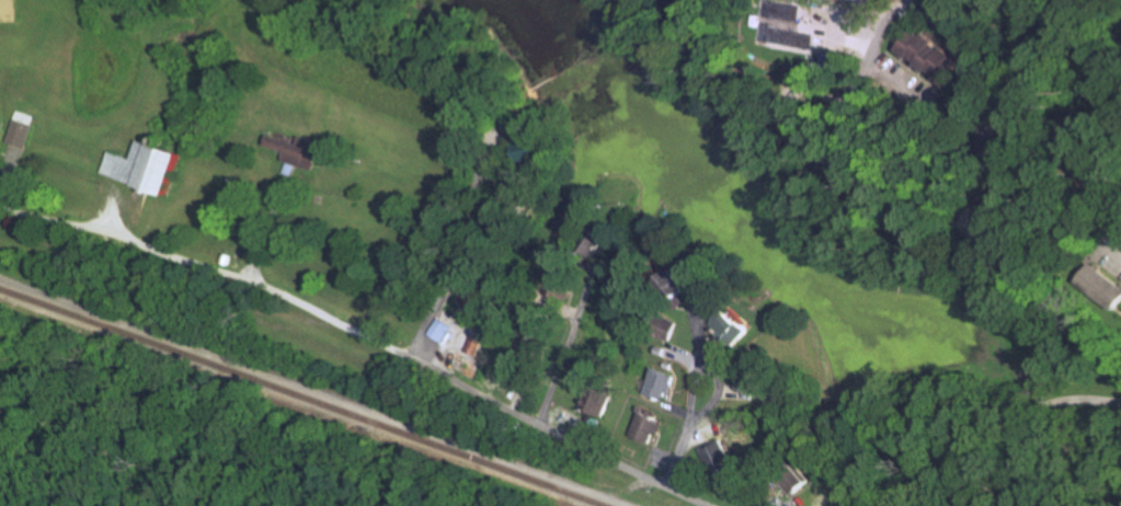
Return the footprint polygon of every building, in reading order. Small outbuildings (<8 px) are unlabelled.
[(950,84),(965,64),(957,57),(959,55),(947,46),(946,48),(938,43),(939,41),(929,33),(927,34),(918,27),(902,49),(913,57),(914,55),(922,60),(920,62),(931,71),(933,69),(940,74),(939,77),(950,84)] [(818,34),(774,30),(773,44),(817,48),(818,34)] [(827,68),(831,50),(845,54),(843,70),(827,68)] [(9,141),(16,143),(25,147),(35,116),(19,111),(9,141)] [(506,126),(512,115),(505,113),(500,123),(506,126)] [(511,120),(516,116),(524,124),(518,129),(511,120)] [(309,169),(293,163),(289,174),(287,174),(285,173),(282,172),(285,162),(279,161),(283,151),(262,145),(265,134),(295,142),(297,135),(318,142),(309,169)] [(162,195),(151,191),(146,193),(144,187),(123,180),(103,172),(111,151),(122,154),(133,158),(140,139),(149,142),(178,152),(162,195)] [(598,257),(613,239),(597,227),(583,244),(598,257)] [(225,264),(228,255),(220,253),(217,262),(225,264)] [(1118,308),(1120,304),(1120,283),(1096,263),(1082,280),(1117,309),(1118,308)] [(693,302),(682,309),(677,301),(675,302),(661,280),(679,268),(693,289),(687,294),(693,302)] [(579,279),(573,291),(569,301),(547,291),(557,269),(579,279)] [(713,288),(702,284),(706,277),(717,283),(713,288)] [(723,299),(727,291),(721,289),(718,297),(723,299)] [(674,341),(683,322),(660,310),(650,329),(674,341)] [(740,346),(733,340),(732,342),(721,332),(724,329),(720,324),(734,310),(748,323),(750,322),(757,330),(740,346)] [(426,334),(436,319),(446,324),(447,325),(437,341),(431,336),(426,334)] [(464,350),(471,335),(480,340),(472,355),(464,350)] [(665,356),(667,348),(659,346),(656,353),(665,356)] [(585,373),(590,360),(598,364),(594,376),(585,373)] [(670,393),(671,388),(676,377),(670,375),(652,367),(643,392),(663,400),(665,392),(670,393)] [(599,417),(609,395),(607,394),(609,390),(587,381),(581,395),(582,396),(577,407),(599,417)] [(647,442),(650,433),(653,434),(654,432),(657,421),(649,417),(651,412),(636,405),(633,411),(636,412),(627,435),(647,442)] [(710,479),(733,470),(720,438),(698,447),(710,479)] [(791,495),(776,478),(793,463),(794,463),(796,462),(810,480),(791,495)]
